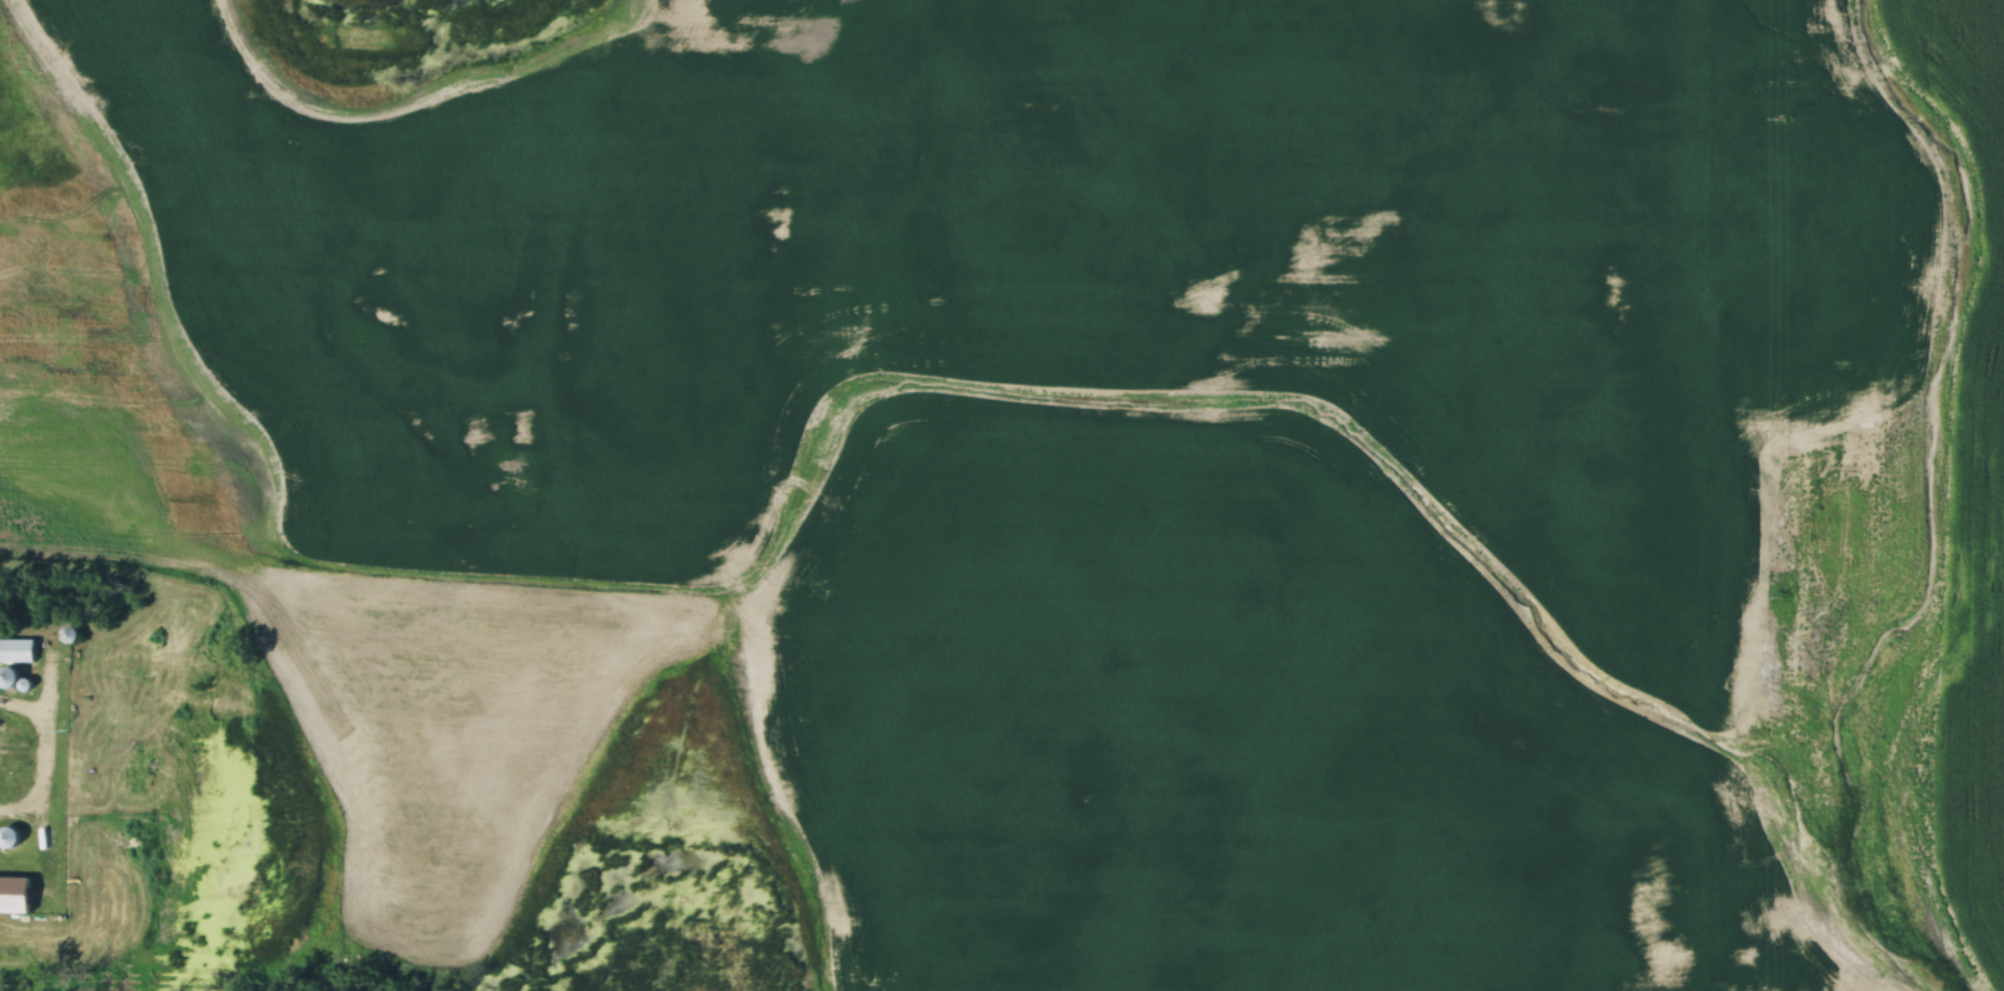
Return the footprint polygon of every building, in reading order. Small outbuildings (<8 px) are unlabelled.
[(74,641),(73,630),(63,630),(64,642),(74,641)] [(0,640),(0,662),(35,662),(35,640),(0,640)] [(0,683),(0,685),(16,689),(21,672),(4,667),(0,683)] [(51,810),(40,810),(40,829),(51,829),(51,810)] [(23,841),(14,824),(0,832),(0,836),(7,849),(23,841)]
